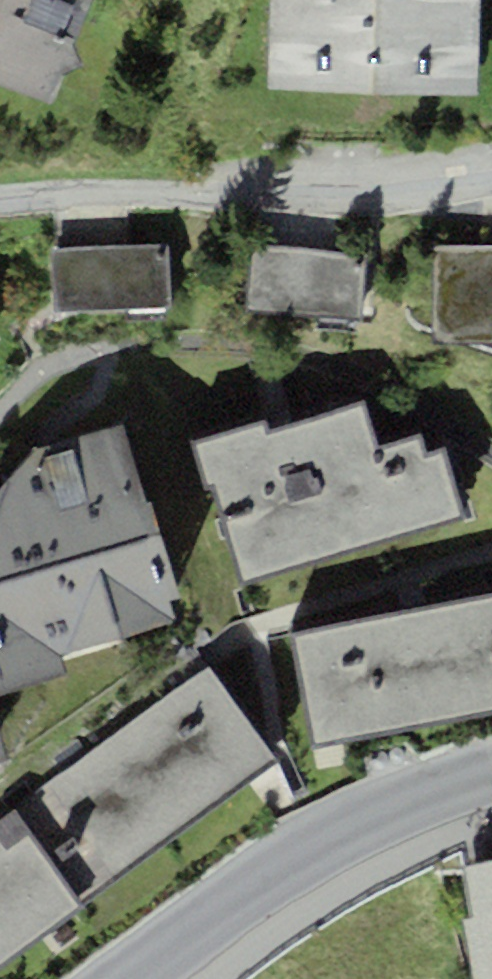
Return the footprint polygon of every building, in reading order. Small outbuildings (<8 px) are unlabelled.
[(51,102),(64,68),(81,62),(73,46),(92,0),(0,0),(0,83),(51,102)] [(478,0),(273,0),(271,86),(476,91),(478,0)] [(52,247),(54,309),(172,305),(170,243),(52,247)] [(491,341),(491,248),(437,248),(436,340),(491,341)] [(253,249),(248,306),(360,315),(364,259),(253,249)] [(204,487),(211,485),(240,579),(464,512),(446,453),(426,459),(419,436),(378,448),(364,400),(268,429),(265,417),(190,440),(204,487)] [(68,674),(60,650),(175,617),(170,594),(180,592),(152,500),(145,502),(122,424),(34,444),(0,484),(0,693),(68,674)] [(311,741),(491,708),(491,593),(291,632),(311,741)] [(277,757),(207,665),(0,821),(0,965),(277,757)] [(10,757),(0,726),(0,759),(10,757)] [(462,861),(473,913),(461,916),(473,978),(491,978),(491,856),(462,861)]
